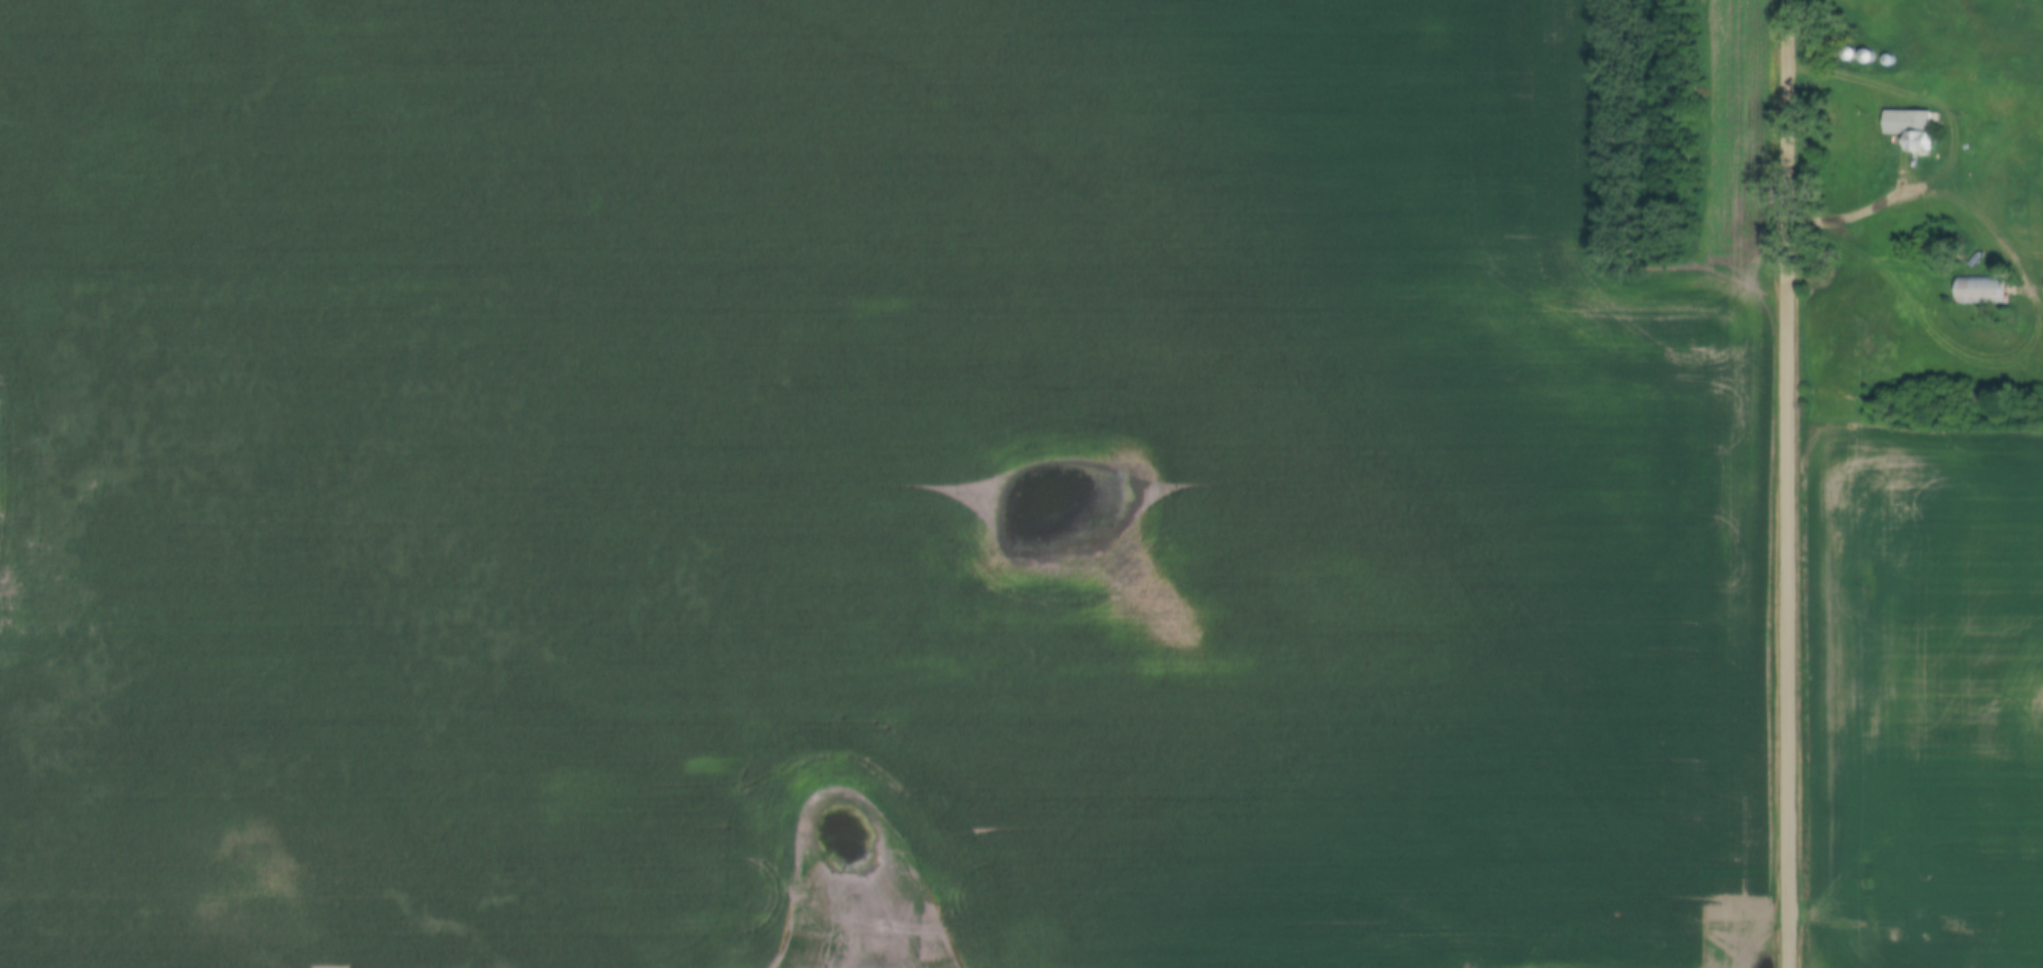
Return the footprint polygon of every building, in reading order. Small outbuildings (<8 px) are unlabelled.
[(1932,112),(1886,112),(1886,136),(1909,136),(1909,154),(1931,154),(1932,112)] [(2024,216),(2024,206),(2017,206),(2017,214),(2010,214),(2010,216),(2024,216)] [(2008,306),(2008,278),(1958,278),(1958,306),(2008,306)]
